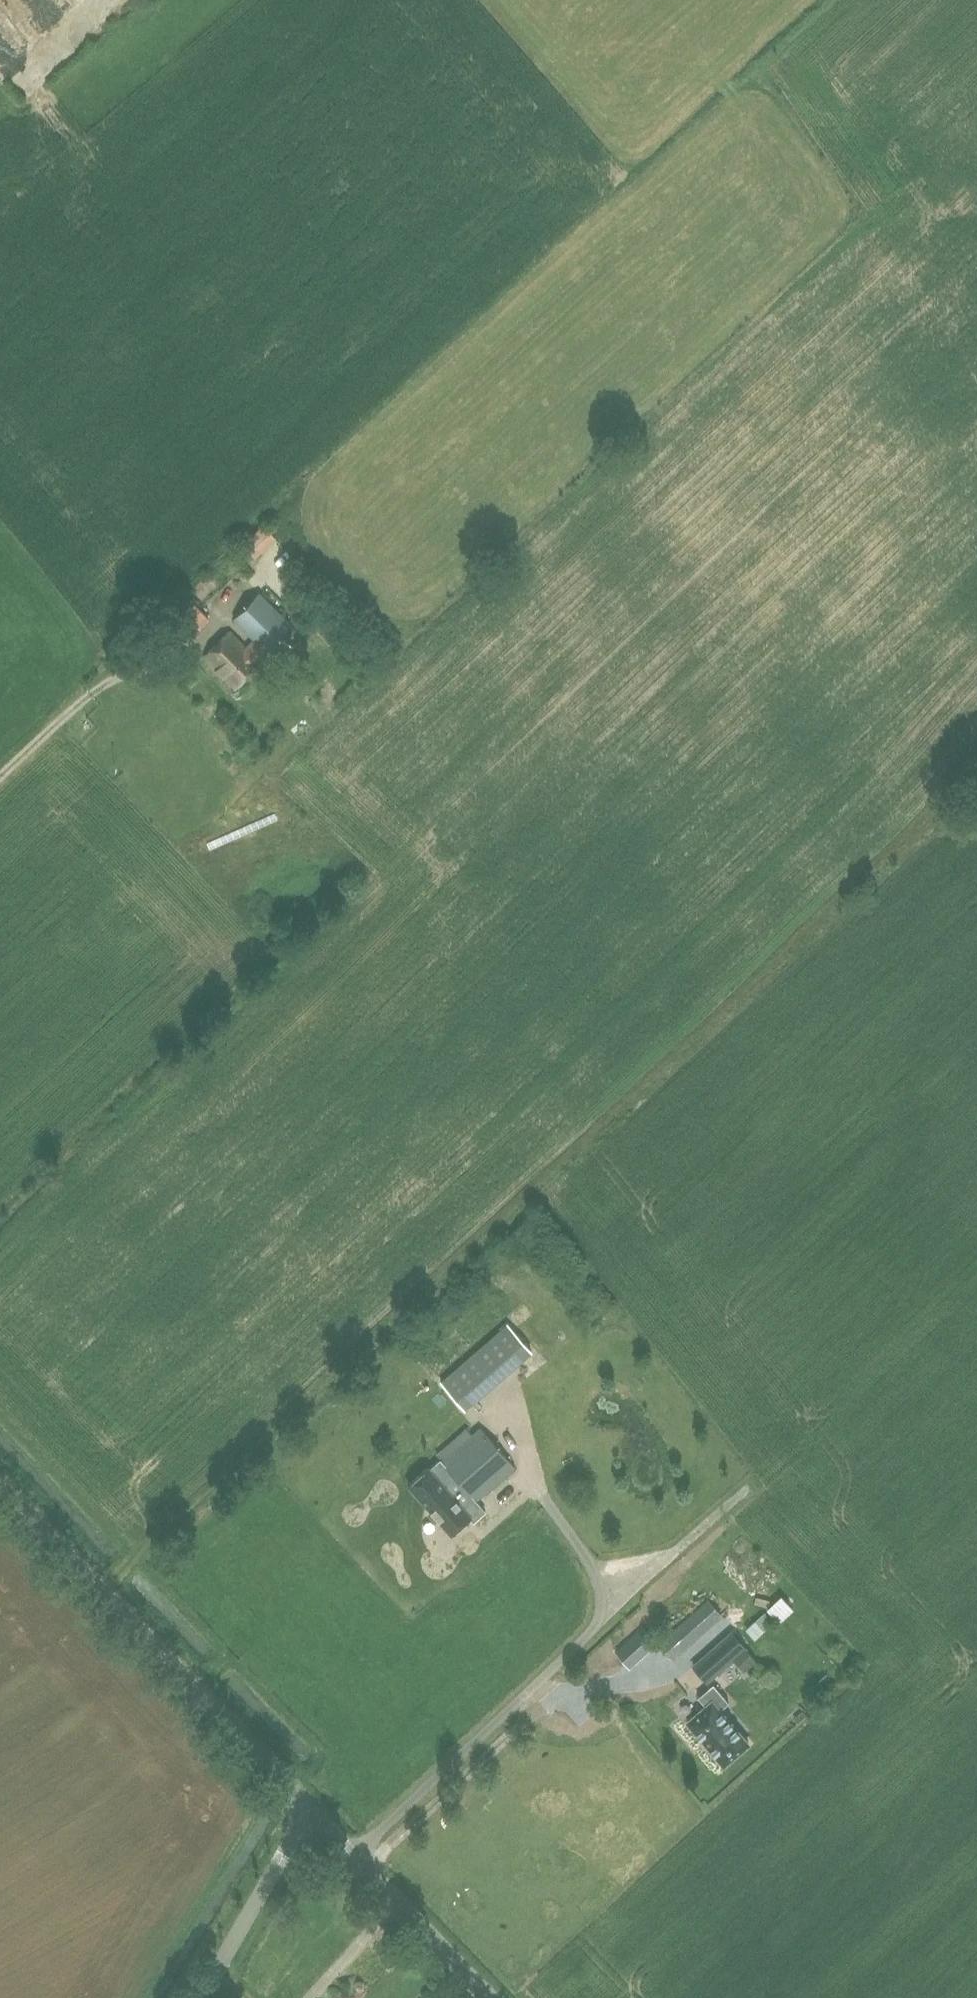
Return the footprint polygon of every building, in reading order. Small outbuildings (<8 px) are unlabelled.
[(202,605),(220,589),(206,574),(189,590),(202,605)] [(182,589),(157,619),(178,636),(203,606),(182,589)] [(257,657),(271,644),(291,623),(259,591),(233,617),(255,639),(247,648),(229,630),(205,655),(217,667),(216,668),(236,688),(261,662),(257,657)] [(441,1381),(464,1409),(531,1350),(508,1323),(441,1381)] [(515,1465),(480,1426),(442,1460),(440,1458),(429,1468),(428,1467),(409,1483),(452,1532),(470,1516),(473,1521),(486,1510),(476,1499),(515,1465)] [(721,1614),(708,1599),(659,1642),(673,1657),(721,1614)] [(707,1680),(745,1646),(732,1631),(694,1665),(707,1680)] [(719,1709),(729,1701),(713,1683),(698,1696),(706,1705),(688,1720),(688,1719),(687,1720),(688,1722),(702,1738),(701,1739),(708,1747),(709,1746),(723,1762),(722,1762),(724,1764),(725,1763),(725,1762),(747,1743),(747,1744),(748,1743),(747,1741),(719,1709)]
